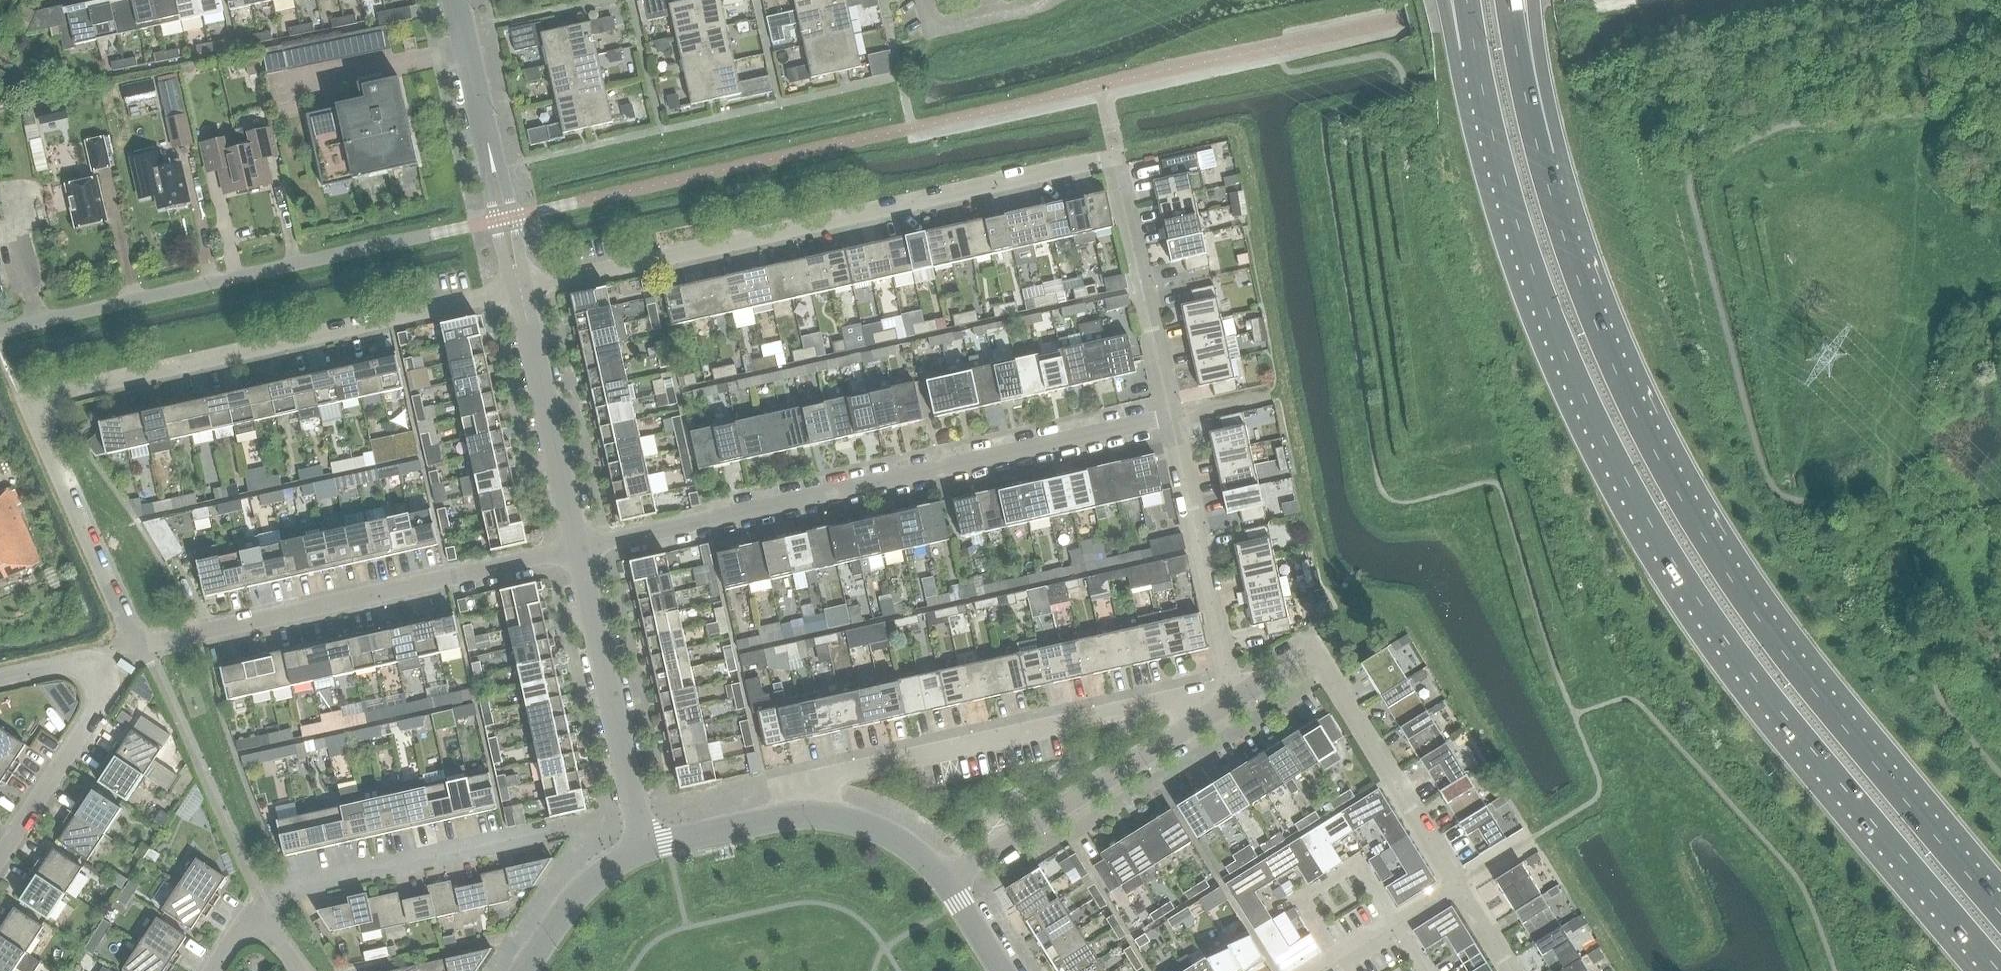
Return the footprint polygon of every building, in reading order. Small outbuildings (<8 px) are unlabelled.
[(109,0),(106,0),(88,4),(96,40),(117,35),(109,0)] [(131,0),(109,0),(117,35),(138,30),(131,0)] [(153,0),(131,0),(138,30),(159,26),(153,0)] [(175,0),(153,0),(159,26),(180,21),(175,0)] [(198,0),(175,0),(180,21),(201,16),(198,0)] [(223,11),(220,0),(198,0),(201,16),(223,11)] [(229,10),(251,5),(249,0),(227,0),(229,10)] [(693,0),(688,0),(669,4),(668,0),(642,0),(647,21),(672,15),(677,36),(675,36),(675,37),(700,31),(693,0)] [(725,26),(725,25),(724,26),(719,6),(743,1),(742,0),(693,0),(700,31),(725,26)] [(820,5),(819,0),(795,0),(797,9),(795,10),(820,5)] [(828,40),(853,34),(853,33),(851,34),(844,0),(841,0),(820,5),(828,40)] [(863,10),(878,6),(876,0),(861,0),(863,10)] [(75,44),(96,40),(88,4),(66,9),(69,24),(57,26),(63,51),(76,48),(75,44)] [(770,16),(766,17),(772,43),(784,40),(781,27),(800,23),(804,44),(803,45),(828,40),(820,5),(795,10),(770,16)] [(409,6),(384,11),(387,24),(411,19),(409,6)] [(387,24),(384,11),(376,13),(379,25),(387,24)] [(355,15),(342,17),(344,25),(356,23),(355,15)] [(344,25),(342,17),(330,19),(331,28),(344,25)] [(572,60),(597,55),(597,54),(595,54),(591,35),(616,29),(613,17),(565,27),(572,60)] [(747,20),(734,23),(737,34),(750,31),(747,20)] [(312,23),(300,25),(301,33),(314,31),(312,23)] [(547,66),(572,60),(565,27),(540,33),(533,35),(531,24),(510,29),(515,52),(519,51),(544,45),(548,65),(547,65),(547,66)] [(289,35),(301,33),(300,25),(288,28),(289,35)] [(708,66),(733,61),(733,60),(731,60),(724,27),(726,26),(725,26),(700,31),(708,66)] [(272,39),(270,31),(257,33),(259,42),(272,39)] [(708,66),(700,31),(675,37),(676,38),(677,37),(685,71),(683,71),(683,72),(708,66)] [(259,42),(257,33),(245,36),(246,45),(259,42)] [(853,35),(853,34),(828,40),(835,72),(860,67),(860,65),(858,66),(851,35),(853,35)] [(666,37),(653,41),(656,52),(669,49),(666,37)] [(414,38),(402,40),(405,52),(416,49),(414,38)] [(220,40),(207,42),(209,51),(222,49),(220,40)] [(789,83),(835,72),(828,40),(803,45),(803,46),(805,45),(809,65),(786,70),(789,83)] [(195,53),(209,51),(207,42),(194,45),(195,53)] [(266,75),(287,71),(282,45),(261,50),(266,75)] [(177,49),(165,51),(167,60),(179,57),(177,49)] [(619,49),(606,52),(609,63),(621,60),(619,49)] [(167,60),(165,51),(153,54),(154,62),(167,60)] [(244,58),(248,76),(262,73),(258,55),(244,58)] [(572,60),(580,95),(605,89),(603,89),(595,56),(597,55),(572,60)] [(135,57),(122,60),(124,68),(136,66),(135,57)] [(124,68),(122,60),(110,62),(112,70),(124,68)] [(554,100),(555,100),(580,95),(572,60),(547,66),(549,66),(556,100),(554,100)] [(879,75),(893,72),(890,60),(876,63),(879,75)] [(733,61),(708,66),(716,99),(741,93),(741,97),(771,90),(768,74),(759,76),(736,81),(732,62),(733,61)] [(182,74),(195,71),(193,63),(180,66),(182,74)] [(690,105),(716,99),(708,66),(683,72),(685,72),(692,103),(690,103),(690,105)] [(539,78),(537,67),(525,69),(527,80),(539,78)] [(9,86),(14,77),(0,70),(0,82),(9,86)] [(177,78),(156,83),(171,147),(192,142),(177,78)] [(322,187),(353,180),(353,179),(417,164),(398,78),(383,81),(382,78),(357,83),(361,99),(335,105),(336,108),(306,115),(322,187)] [(156,97),(152,80),(141,82),(145,100),(156,97)] [(580,95),(587,128),(612,122),(612,121),(610,121),(603,90),(605,90),(605,89),(580,95)] [(677,93),(666,96),(669,109),(680,107),(677,93)] [(564,133),(587,128),(580,95),(555,100),(555,101),(556,101),(561,122),(526,130),(530,146),(565,137),(564,133)] [(631,104),(620,106),(623,120),(634,117),(631,104)] [(37,112),(40,124),(50,121),(47,110),(37,112)] [(250,145),(238,148),(247,189),(270,183),(264,155),(276,152),(270,128),(247,133),(250,145)] [(109,166),(102,137),(85,141),(92,170),(109,166)] [(48,170),(40,138),(30,141),(37,172),(48,170)] [(224,194),(247,189),(238,148),(226,151),(223,139),(200,144),(205,168),(217,165),(224,194)] [(160,167),(157,152),(132,158),(141,198),(156,194),(160,208),(187,202),(178,163),(160,167)] [(1152,181),(1156,201),(1192,193),(1192,192),(1204,189),(1196,153),(1160,161),(1164,178),(1152,181)] [(1224,187),(1238,184),(1236,175),(1227,177),(1224,184),(1224,187)] [(95,178),(66,184),(76,227),(105,221),(95,178)] [(1092,232),(1113,227),(1105,191),(1084,196),(1092,232)] [(1161,222),(1197,214),(1192,193),(1156,201),(1161,222)] [(1230,206),(1238,204),(1236,193),(1228,194),(1230,206)] [(1092,232),(1084,196),(1064,200),(1072,236),(1074,245),(1094,240),(1092,232)] [(1072,236),(1064,200),(1044,205),(1052,241),(1072,236)] [(1238,204),(1230,206),(1231,218),(1240,216),(1238,204)] [(1024,209),(1032,245),(1052,241),(1044,205),(1024,209)] [(1019,248),(1032,245),(1024,209),(1004,214),(1012,250),(1015,262),(1022,260),(1019,248)] [(984,218),(992,254),(1012,250),(1004,214),(984,218)] [(1161,222),(1165,242),(1201,234),(1197,214),(1161,222)] [(972,259),(992,254),(984,218),(964,223),(972,259)] [(964,223),(944,227),(952,263),(972,259),(964,223)] [(932,268),(952,263),(944,227),(924,232),(932,268)] [(924,232),(904,236),(912,272),(932,268),(924,232)] [(1208,266),(1201,234),(1165,242),(1170,262),(1182,260),(1185,271),(1208,266)] [(892,277),(912,272),(904,236),(884,241),(892,277)] [(884,241),(864,245),(872,281),(892,277),(884,241)] [(852,285),(872,281),(864,245),(844,249),(852,285)] [(844,249),(823,254),(831,290),(852,285),(844,249)] [(811,294),(831,290),(823,254),(803,258),(811,294)] [(1246,254),(1236,255),(1238,266),(1248,264),(1246,254)] [(803,258),(783,263),(791,299),(811,294),(803,258)] [(771,303),(791,299),(783,263),(763,267),(771,303)] [(743,272),(751,308),(771,303),(763,267),(743,272)] [(754,319),(751,308),(743,272),(723,276),(731,312),(732,312),(734,324),(754,319)] [(1103,279),(1106,292),(1126,287),(1123,274),(1103,279)] [(703,281),(711,317),(731,312),(723,276),(703,281)] [(642,291),(651,289),(648,277),(640,279),(642,291)] [(683,285),(691,321),(711,317),(703,281),(683,285)] [(1083,287),(1085,296),(1097,293),(1095,284),(1083,287)] [(691,321),(683,285),(662,290),(670,326),(691,321)] [(1179,305),(1184,326),(1220,318),(1213,285),(1189,291),(1192,302),(1179,305)] [(569,316),(574,315),(610,307),(606,287),(570,295),(572,308),(568,309),(569,316)] [(1085,296),(1083,287),(1072,289),(1074,299),(1085,296)] [(1046,305),(1057,303),(1055,292),(1044,295),(1046,305)] [(1127,294),(1104,299),(1106,311),(1130,306),(1127,294)] [(1035,308),(1046,305),(1044,295),(1033,298),(1035,308)] [(994,317),(1026,310),(1023,300),(992,307),(994,317)] [(648,318),(657,316),(654,304),(646,306),(648,318)] [(1085,304),(1073,306),(1075,315),(1087,313),(1085,304)] [(619,305),(610,307),(574,315),(577,326),(572,327),(574,334),(578,333),(623,323),(619,305)] [(1075,315),(1073,306),(1061,309),(1063,318),(1075,315)] [(954,325),(977,320),(975,310),(952,315),(954,325)] [(1042,322),(1040,314),(1029,316),(1031,325),(1042,322)] [(444,344),(480,336),(485,335),(483,328),(479,329),(476,316),(440,324),(444,344)] [(657,316),(648,318),(651,330),(659,329),(657,316)] [(1031,325),(1029,316),(1017,319),(1019,327),(1031,325)] [(1188,346),(1225,338),(1220,318),(1184,326),(1188,346)] [(1251,331),(1259,330),(1257,318),(1249,320),(1251,331)] [(926,332),(937,330),(935,320),(923,322),(926,332)] [(1077,325),(1081,344),(1090,382),(1112,377),(1104,339),(1099,320),(1077,325)] [(915,335),(926,332),(923,322),(912,325),(915,335)] [(1008,331),(1006,322),(972,329),(974,338),(1008,331)] [(623,323),(578,333),(581,345),(576,346),(578,353),(582,352),(618,344),(627,342),(623,323)] [(841,328),(845,350),(865,346),(860,324),(841,328)] [(895,328),(883,331),(886,341),(897,339),(895,328)] [(1259,330),(1251,331),(1253,343),(1261,342),(1259,330)] [(874,344),(886,341),(883,331),(872,334),(874,344)] [(406,332),(397,333),(400,345),(408,344),(406,332)] [(954,342),(952,333),(940,336),(942,344),(954,342)] [(1104,339),(1112,377),(1135,372),(1126,334),(1104,339)] [(444,344),(449,362),(484,354),(489,353),(487,347),(483,348),(480,336),(444,344)] [(942,344),(940,336),(928,339),(930,347),(942,344)] [(1057,339),(1059,349),(1068,387),(1090,382),(1081,344),(1069,347),(1066,337),(1057,339)] [(1188,346),(1193,366),(1229,358),(1225,338),(1188,346)] [(834,353),(845,350),(843,340),(832,343),(834,353)] [(655,347),(657,355),(665,353),(663,341),(654,343),(655,347)] [(622,363),(618,344),(582,352),(585,364),(580,365),(582,372),(586,371),(622,363)] [(814,346),(802,348),(805,359),(816,356),(814,346)] [(895,354),(894,346),(882,349),(883,357),(895,354)] [(649,357),(657,355),(655,347),(647,349),(649,357)] [(794,361),(805,359),(802,348),(791,351),(794,361)] [(883,357),(882,349),(870,352),(871,360),(883,357)] [(1068,387),(1059,349),(1037,354),(1045,392),(1068,387)] [(381,393),(403,388),(395,352),(373,357),(381,393)] [(668,366),(665,353),(657,355),(659,368),(668,366)] [(484,354),(449,362),(453,381),(489,373),(493,372),(492,365),(487,366),(484,354)] [(1014,359),(1023,397),(1045,392),(1037,354),(1014,359)] [(762,357),(764,367),(776,365),(774,355),(762,357)] [(851,364),(849,356),(837,359),(839,367),(851,364)] [(360,398),(381,393),(373,357),(352,362),(360,398)] [(764,367),(762,357),(751,360),(753,370),(764,367)] [(406,372),(414,370),(411,358),(403,359),(406,372)] [(1210,384),(1213,396),(1236,391),(1229,358),(1193,366),(1198,387),(1210,384)] [(839,367),(837,359),(825,362),(827,370),(839,367)] [(992,364),(1001,402),(1023,397),(1014,359),(992,364)] [(339,402),(360,398),(352,362),(331,366),(339,402)] [(586,391),(591,390),(627,382),(622,363),(586,371),(589,383),(585,384),(586,391)] [(723,367),(725,377),(736,374),(734,364),(723,367)] [(1001,402),(992,364),(970,369),(978,407),(1001,402)] [(339,402),(331,366),(310,371),(318,407),(339,402)] [(806,374),(804,366),(792,369),(794,377),(806,374)] [(725,377),(723,367),(711,369),(714,379),(725,377)] [(794,377),(792,369),(780,371),(782,380),(794,377)] [(978,407),(970,369),(948,374),(956,412),(978,407)] [(320,417),(318,407),(310,371),(288,376),(297,412),(299,421),(320,417)] [(453,381),(457,400),(493,392),(497,391),(496,384),(491,385),(489,373),(453,381)] [(696,383),(694,373),(678,377),(680,387),(696,383)] [(933,417),(956,412),(948,374),(925,379),(933,417)] [(297,412),(288,376),(267,380),(275,416),(297,412)] [(763,384),(761,376),(749,379),(751,387),(763,384)] [(662,380),(665,393),(674,391),(671,378),(662,380)] [(751,387),(749,379),(737,381),(739,389),(751,387)] [(254,421),(275,416),(267,380),(246,385),(254,421)] [(590,409),(595,408),(631,401),(627,382),(591,390),(593,402),(589,403),(590,409)] [(890,387),(899,425),(922,420),(913,382),(890,387)] [(246,385),(225,390),(233,426),(235,436),(256,431),(254,421),(246,385)] [(718,394),(716,386),(704,389),(706,397),(718,394)] [(868,392),(876,430),(899,425),(890,387),(868,392)] [(706,397),(704,389),(692,391),(693,399),(706,397)] [(212,430),(233,426),(225,390),(204,395),(212,430)] [(676,404),(674,391),(665,393),(668,406),(676,404)] [(493,392),(457,400),(461,419),(497,411),(501,410),(500,403),(495,404),(493,392)] [(846,397),(854,435),(876,430),(868,392),(846,397)] [(191,435),(212,430),(204,395),(183,399),(191,435)] [(411,397),(414,409),(423,407),(420,395),(411,397)] [(823,402),(832,440),(854,435),(846,397),(823,402)] [(191,435),(183,399),(162,404),(170,440),(191,435)] [(631,401),(595,408),(598,421),(593,422),(595,429),(599,428),(635,419),(631,401)] [(801,407),(810,445),(832,440),(823,402),(801,407)] [(172,450),(170,440),(162,404),(141,409),(149,445),(151,454),(172,450)] [(414,409),(417,422),(426,420),(423,407),(414,409)] [(779,412),(787,450),(810,445),(801,407),(779,412)] [(149,445),(141,409),(119,413),(127,449),(149,445)] [(461,419),(465,438),(501,429),(506,428),(504,422),(500,423),(497,411),(461,419)] [(757,417),(765,454),(787,450),(779,412),(757,417)] [(1248,445),(1241,412),(1218,417),(1220,429),(1208,432),(1212,453),(1248,445)] [(95,457),(127,449),(119,413),(97,418),(100,430),(85,443),(84,443),(95,457)] [(671,418),(674,431),(682,429),(679,417),(671,418)] [(734,422),(743,459),(765,454),(757,417),(734,422)] [(599,447),(603,446),(639,438),(635,419),(599,428),(602,439),(597,440),(599,447)] [(743,459),(734,422),(712,427),(721,464),(743,459)] [(712,427),(689,432),(698,469),(721,464),(712,427)] [(469,457),(505,449),(510,448),(508,441),(504,442),(501,429),(465,438),(469,457)] [(674,431),(676,443),(685,441),(682,429),(674,431)] [(420,435),(423,448),(432,446),(429,433),(420,435)] [(653,435),(639,438),(603,446),(606,458),(601,459),(603,466),(607,465),(643,457),(657,454),(653,435)] [(1277,460),(1284,458),(1280,439),(1272,441),(1277,460)] [(1212,453),(1217,473),(1253,465),(1248,445),(1212,453)] [(435,458),(432,446),(423,448),(426,460),(435,458)] [(394,449),(396,459),(407,456),(405,447),(394,449)] [(396,459),(394,449),(382,452),(384,461),(396,459)] [(469,457),(474,475),(510,467),(514,466),(512,459),(508,460),(505,449),(469,457)] [(679,455),(682,468),(690,466),(687,454),(679,455)] [(1130,459),(1139,497),(1161,492),(1153,454),(1130,459)] [(365,466),(363,456),(351,458),(353,468),(365,466)] [(648,476),(643,457),(607,465),(610,477),(606,478),(607,485),(612,484),(648,476)] [(353,468),(351,458),(330,463),(332,473),(353,468)] [(1284,458),(1277,460),(1280,471),(1287,470),(1284,458)] [(1139,497),(1130,459),(1108,464),(1116,502),(1139,497)] [(413,462),(397,465),(399,475),(415,471),(413,462)] [(1105,505),(1116,502),(1108,464),(1086,469),(1094,507),(1097,519),(1107,517),(1105,505)] [(378,480),(399,475),(397,465),(376,470),(378,480)] [(1217,473),(1221,493),(1257,485),(1253,465),(1217,473)] [(321,466),(309,468),(311,478),(323,475),(321,466)] [(693,479),(690,466),(682,468),(685,480),(693,479)] [(512,479),(510,467),(474,475),(459,478),(463,497),(478,494),(514,486),(518,485),(517,478),(512,479)] [(299,480),(311,478),(309,468),(297,471),(299,480)] [(1094,507),(1086,469),(1063,474),(1072,512),(1094,507)] [(376,470),(355,474),(357,484),(378,480),(376,470)] [(428,473),(431,485),(440,483),(437,471),(428,473)] [(336,489),(357,484),(355,474),(334,479),(336,489)] [(1049,517),(1072,512),(1063,474),(1041,479),(1049,517)] [(278,475),(266,477),(269,487),(280,484),(278,475)] [(652,494),(648,476),(612,484),(614,496),(610,497),(611,504),(616,503),(652,494)] [(257,490),(269,487),(266,477),(255,480),(257,490)] [(1049,517),(1041,479),(1019,484),(1027,522),(1049,517)] [(324,481),(312,484),(314,494),(326,492),(324,481)] [(440,483),(431,485),(435,503),(447,501),(443,482),(440,483)] [(236,484),(224,486),(226,496),(238,494),(236,484)] [(314,494),(312,484),(301,486),(303,497),(314,494)] [(1005,527),(1027,522),(1019,484),(997,489),(1005,527)] [(1264,518),(1257,485),(1221,493),(1226,514),(1239,511),(1241,523),(1264,518)] [(215,499),(226,496),(224,486),(212,489),(215,499)] [(514,486),(478,494),(482,513),(518,505),(522,504),(521,497),(516,498),(514,486)] [(40,562),(9,489),(7,489),(7,488),(0,492),(0,579),(40,562)] [(1005,527),(997,489),(974,494),(983,532),(1005,527)] [(282,491),(270,493),(272,503),(284,501),(282,491)] [(272,503),(270,493),(258,496),(260,506),(272,503)] [(699,505),(696,493),(689,494),(691,506),(699,505)] [(184,506),(196,504),(194,494),(182,497),(184,506)] [(652,494),(616,503),(618,514),(614,516),(615,522),(620,521),(620,522),(656,514),(652,494)] [(960,537),(983,532),(974,494),(952,499),(960,537)] [(182,497),(160,501),(161,511),(184,506),(182,497)] [(143,515),(141,505),(139,498),(127,500),(137,516),(143,515)] [(240,500),(228,503),(230,513),(242,511),(240,500)] [(143,515),(161,511),(160,501),(141,505),(143,515)] [(917,507),(925,545),(948,539),(940,502),(917,507)] [(230,513),(228,503),(216,506),(219,516),(230,513)] [(482,513),(486,532),(522,524),(527,523),(525,516),(521,517),(518,505),(482,513)] [(208,507),(195,510),(197,521),(210,517),(208,507)] [(912,548),(925,545),(917,507),(895,512),(903,550),(906,563),(915,560),(912,548)] [(439,523),(448,521),(445,508),(436,510),(439,523)] [(416,550),(438,545),(430,509),(408,514),(416,550)] [(881,555),(903,550),(895,512),(872,517),(881,555)] [(416,550),(408,514),(387,518),(395,554),(416,550)] [(859,559),(881,555),(872,517),(850,522),(859,559)] [(374,559),(395,554),(387,518),(366,523),(374,559)] [(160,520),(145,524),(155,542),(169,534),(160,520)] [(448,521),(439,523),(442,535),(450,533),(448,521)] [(862,574),(859,559),(850,522),(828,527),(836,564),(850,561),(853,576),(862,574)] [(352,564),(374,559),(366,523),(344,528),(352,564)] [(522,524),(486,532),(490,551),(526,543),(526,542),(531,541),(529,534),(525,535),(522,524)] [(1237,566),(1273,558),(1266,525),(1243,530),(1245,542),(1233,545),(1237,566)] [(814,569),(836,564),(828,527),(806,532),(814,569)] [(310,573),(302,537),(300,528),(279,533),(281,542),(289,578),(310,573)] [(331,568),(352,564),(344,528),(323,533),(331,568)] [(817,582),(814,569),(806,532),(783,537),(792,574),(803,572),(806,584),(817,582)] [(323,533),(302,537),(310,573),(331,568),(323,533)] [(1152,556),(1184,549),(1181,534),(1149,541),(1152,556)] [(247,587),(268,583),(260,547),(259,547),(257,536),(237,541),(239,551),(247,587)] [(769,579),(792,574),(783,537),(761,542),(769,579)] [(289,578),(281,542),(260,547),(268,583),(289,578)] [(747,584),(769,579),(761,542),(739,546),(747,584)] [(710,556),(707,544),(699,546),(702,558),(710,556)] [(1305,544),(1295,546),(1297,552),(1306,550),(1305,544)] [(226,592),(218,556),(215,546),(193,551),(204,597),(226,592)] [(747,584),(739,546),(716,552),(724,589),(747,584)] [(453,547),(445,548),(448,561),(456,559),(453,547)] [(955,585),(959,599),(1142,559),(1140,550),(1095,560),(1093,552),(1070,557),(1072,566),(995,583),(993,574),(965,581),(965,583),(955,585)] [(226,592),(247,587),(239,551),(218,556),(226,592)] [(633,581),(669,573),(665,554),(629,562),(625,563),(626,570),(631,569),(633,581)] [(1165,560),(1169,576),(1189,571),(1186,555),(1165,560)] [(1237,566),(1242,586),(1278,578),(1273,558),(1237,566)] [(1165,560),(1145,564),(1149,581),(1150,585),(1170,580),(1169,576),(1165,560)] [(1300,561),(1303,572),(1310,571),(1307,560),(1300,561)] [(704,566),(708,584),(716,582),(712,564),(704,566)] [(1126,569),(1127,576),(1130,586),(1149,581),(1145,564),(1126,569)] [(1126,569),(1105,573),(1107,581),(1127,576),(1126,569)] [(1310,571),(1303,572),(1305,584),(1299,585),(1300,593),(1314,590),(1310,571)] [(635,588),(637,600),(673,592),(669,573),(633,581),(629,582),(630,589),(635,588)] [(1105,573),(1085,577),(1089,596),(1109,591),(1107,581),(1105,573)] [(1242,586),(1246,606),(1282,598),(1278,578),(1242,586)] [(1076,580),(1065,582),(1067,589),(1078,587),(1076,580)] [(499,591),(504,610),(540,602),(537,590),(541,589),(540,582),(535,583),(499,591)] [(719,595),(716,582),(708,584),(711,597),(719,595)] [(1067,589),(1065,582),(1054,585),(1056,592),(1067,589)] [(927,606),(939,603),(938,596),(936,586),(923,589),(927,606)] [(889,591),(891,596),(890,596),(894,613),(906,611),(901,588),(889,591)] [(1025,591),(1027,599),(1038,596),(1036,589),(1025,591)] [(1015,601),(1027,599),(1025,591),(1006,596),(1008,606),(1016,604),(1015,601)] [(678,611),(673,592),(637,600),(633,601),(634,608),(639,607),(642,619),(678,611)] [(939,603),(950,601),(949,593),(938,596),(939,603)] [(882,616),(894,613),(890,596),(883,598),(884,606),(880,607),(882,616)] [(996,598),(974,603),(975,610),(998,605),(996,598)] [(1290,630),(1282,598),(1246,606),(1251,627),(1264,624),(1266,636),(1290,630)] [(465,599),(457,601),(460,613),(468,611),(465,599)] [(544,601),(540,602),(504,610),(508,629),(544,621),(541,609),(546,608),(544,601)] [(849,623),(861,621),(858,604),(846,607),(849,623)] [(965,605),(944,609),(946,617),(966,612),(965,605)] [(827,628),(849,623),(846,607),(834,609),(836,618),(825,620),(827,628)] [(716,622),(724,620),(722,608),(714,610),(716,622)] [(1156,613),(1166,658),(1186,653),(1178,617),(1177,618),(1175,608),(1156,613)] [(935,619),(946,617),(944,609),(933,612),(935,619)] [(643,626),(646,638),(682,630),(678,611),(642,619),(637,620),(639,627),(643,626)] [(439,653),(461,648),(453,612),(431,617),(439,653)] [(1138,626),(1146,662),(1166,658),(1156,613),(1137,617),(1139,626),(1138,626)] [(1186,653),(1207,649),(1199,613),(1178,617),(1186,653)] [(813,614),(801,617),(805,633),(827,628),(825,620),(815,622),(813,614)] [(916,615),(905,618),(906,625),(918,623),(916,615)] [(418,657),(439,653),(431,617),(410,622),(418,657)] [(793,636),(805,633),(801,617),(789,620),(793,636)] [(895,628),(906,625),(905,618),(893,620),(895,628)] [(508,629),(512,648),(548,640),(545,628),(550,627),(548,620),(544,621),(508,629)] [(727,632),(724,620),(716,622),(719,634),(727,632)] [(1295,625),(1298,628),(1303,627),(1304,623),(1301,620),(1297,621),(1295,625)] [(418,657),(410,622),(389,626),(397,662),(418,657)] [(757,627),(759,635),(761,643),(781,639),(777,622),(757,627)] [(465,639),(474,637),(471,624),(462,626),(465,639)] [(876,625),(865,627),(866,635),(878,632),(876,625)] [(375,667),(397,662),(389,626),(367,631),(375,667)] [(1126,667),(1146,662),(1138,626),(1118,631),(1126,667)] [(855,637),(866,635),(865,627),(853,630),(855,637)] [(686,648),(682,630),(646,638),(641,638),(643,645),(647,644),(650,656),(686,648)] [(367,631),(346,636),(354,672),(375,667),(367,631)] [(1118,631),(1098,635),(1106,671),(1126,667),(1118,631)] [(836,633),(825,636),(826,643),(837,641),(836,633)] [(761,643),(759,635),(736,640),(738,649),(761,643)] [(1106,671),(1098,635),(1078,640),(1086,676),(1106,671)] [(333,676),(354,672),(346,636),(325,640),(333,676)] [(815,646),(826,643),(825,636),(814,638),(815,646)] [(474,637),(465,639),(468,651),(477,649),(474,637)] [(512,648),(516,667),(552,658),(549,647),(554,646),(552,639),(548,640),(512,648)] [(1391,644),(1395,651),(1403,646),(1399,639),(1391,644)] [(333,676),(325,640),(304,645),(312,681),(333,676)] [(1066,680),(1086,676),(1078,640),(1058,644),(1066,680)] [(803,641),(785,645),(786,652),(788,659),(807,655),(803,641)] [(1058,644),(1038,649),(1046,685),(1066,680),(1058,644)] [(291,686),(312,681),(304,645),(283,650),(291,686)] [(785,645),(773,648),(775,654),(786,652),(785,645)] [(722,648),(725,660),(733,658),(730,646),(722,648)] [(1379,696),(1406,680),(1386,647),(1359,664),(1379,696)] [(651,663),(654,675),(690,667),(686,648),(650,656),(645,657),(647,664),(651,663)] [(1046,685),(1038,649),(1018,653),(1026,689),(1046,685)] [(291,686),(283,650),(262,655),(270,691),(291,686)] [(763,650),(740,655),(742,667),(757,663),(759,671),(768,669),(763,650)] [(1006,694),(1026,689),(1018,653),(998,658),(1006,694)] [(249,695),(270,691),(262,655),(241,659),(249,695)] [(557,657),(552,658),(516,667),(520,685),(556,677),(554,665),(558,664),(557,657)] [(736,671),(733,658),(725,660),(728,673),(736,671)] [(998,658),(977,662),(986,698),(1006,694),(998,658)] [(249,695),(241,659),(219,664),(227,700),(249,695)] [(473,676),(482,674),(479,662),(470,664),(473,676)] [(986,698),(977,662),(957,667),(965,703),(986,698)] [(694,686),(690,667),(654,675),(650,676),(651,683),(656,682),(658,694),(694,686)] [(945,707),(965,703),(957,667),(937,671),(945,707)] [(1422,670),(1410,677),(1414,683),(1426,675),(1422,670)] [(937,671),(917,676),(925,712),(945,707),(937,671)] [(482,674),(473,676),(476,689),(485,687),(482,674)] [(520,685),(524,704),(560,696),(558,684),(562,683),(561,676),(556,677),(520,685)] [(925,712),(917,676),(897,680),(905,716),(925,712)] [(785,743),(777,707),(774,693),(766,695),(761,691),(758,677),(745,680),(752,713),(756,712),(764,747),(785,743)] [(897,680),(877,684),(885,720),(905,716),(897,680)] [(1399,728),(1425,711),(1406,680),(1379,696),(1399,728)] [(772,684),(774,693),(783,691),(781,682),(772,684)] [(64,683),(42,686),(68,722),(78,703),(64,683)] [(731,685),(733,697),(741,696),(739,683),(731,685)] [(885,720),(877,684),(857,689),(865,725),(885,720)] [(660,701),(663,713),(698,705),(694,686),(658,694),(654,695),(655,702),(660,701)] [(865,725),(857,689),(837,693),(845,729),(865,725)] [(460,691),(448,693),(450,704),(462,701),(460,691)] [(448,693),(427,698),(429,708),(450,704),(448,693)] [(845,729),(837,693),(817,698),(825,734),(845,729)] [(565,695),(560,696),(524,704),(529,723),(565,715),(562,703),(566,702),(565,695)] [(744,708),(741,696),(733,697),(736,710),(744,708)] [(427,698),(405,703),(408,713),(429,708),(427,698)] [(825,734),(817,698),(797,702),(805,738),(825,734)] [(482,713),(490,711),(487,699),(479,701),(482,713)] [(805,738),(797,702),(777,707),(785,743),(805,738)] [(396,716),(408,713),(405,703),(393,705),(396,716)] [(1439,703),(1429,709),(1432,714),(1443,708),(1439,703)] [(473,705),(452,710),(454,719),(475,715),(473,705)] [(698,705),(663,713),(658,714),(660,721),(664,720),(667,732),(703,724),(698,705)] [(378,719),(376,709),(363,712),(366,722),(378,719)] [(435,730),(455,726),(454,719),(452,710),(431,714),(435,730)] [(320,715),(321,721),(324,731),(344,727),(343,718),(341,711),(320,715)] [(490,711),(482,713),(485,725),(493,723),(490,711)] [(1418,760),(1445,743),(1425,711),(1399,728),(1418,760)] [(353,725),(366,722),(363,712),(351,715),(353,725)] [(529,723),(533,742),(569,734),(566,722),(571,721),(569,714),(565,715),(529,723)] [(1315,719),(1297,730),(1317,762),(1323,771),(1341,759),(1335,751),(1331,744),(1342,737),(1328,714),(1317,721),(1315,719)] [(423,727),(421,717),(409,719),(411,729),(423,727)] [(411,729),(409,719),(397,722),(399,732),(411,729)] [(324,731),(321,721),(309,723),(311,734),(324,731)] [(739,723),(741,735),(749,733),(747,721),(739,723)] [(668,739),(671,750),(707,742),(703,724),(667,732),(662,733),(664,740),(668,739)] [(381,736),(379,726),(367,729),(369,739),(381,736)] [(13,773),(20,763),(15,760),(25,744),(0,728),(0,765),(13,773)] [(281,741),(293,738),(291,728),(278,731),(281,741)] [(369,739),(367,729),(355,731),(357,741),(369,739)] [(116,742),(109,752),(143,775),(160,749),(131,730),(121,745),(116,742)] [(1297,730),(1280,741),(1300,773),(1317,762),(1297,730)] [(268,743),(281,741),(278,731),(266,734),(268,743)] [(569,734),(533,742),(537,761),(573,753),(570,741),(575,740),(573,733),(569,734)] [(752,746),(749,733),(741,735),(744,747),(752,746)] [(1453,739),(1457,747),(1467,741),(1462,733),(1453,739)] [(260,746),(258,735),(246,738),(248,748),(260,746)] [(339,746),(336,735),(324,738),(326,748),(339,746)] [(490,751),(498,749),(496,737),(487,739),(490,751)] [(326,748),(324,738),(303,743),(306,753),(326,748)] [(1292,778),(1300,773),(1280,741),(1263,752),(1283,784),(1284,783),(1290,794),(1298,789),(1292,778)] [(711,761),(707,742),(671,750),(666,751),(668,758),(672,757),(675,769),(711,761)] [(306,753),(303,743),(282,747),(284,758),(306,753)] [(1418,760),(1438,792),(1465,775),(1445,743),(1418,760)] [(284,758),(282,747),(270,750),(272,760),(284,758)] [(498,749),(490,751),(493,763),(501,761),(498,749)] [(143,775),(109,752),(102,763),(107,766),(97,782),(126,801),(143,775)] [(241,756),(243,767),(262,763),(260,752),(241,756)] [(537,761),(541,779),(577,771),(575,760),(579,759),(577,752),(573,753),(537,761)] [(758,771),(753,752),(746,754),(750,773),(758,771)] [(1265,795),(1283,784),(1263,752),(1246,763),(1265,795)] [(677,776),(679,789),(715,781),(711,761),(675,769),(671,770),(672,777),(677,776)] [(1248,805),(1265,795),(1246,763),(1228,773),(1248,805)] [(475,814),(467,778),(464,764),(442,769),(446,782),(454,818),(475,814)] [(13,773),(0,765),(0,782),(1,780),(6,784),(13,773)] [(422,778),(424,787),(432,823),(454,818),(446,782),(442,769),(421,773),(422,778)] [(541,779),(545,798),(581,790),(579,778),(583,777),(582,770),(577,771),(541,779)] [(475,814),(497,809),(489,773),(467,778),(475,814)] [(1248,805),(1228,773),(1211,784),(1231,816),(1248,805)] [(499,788),(507,787),(504,774),(496,776),(499,788)] [(1458,823),(1485,807),(1465,775),(1438,792),(1458,823)] [(401,782),(411,828),(432,823),(424,787),(422,778),(401,782)] [(380,787),(390,832),(411,828),(401,782),(380,787)] [(1214,827),(1231,816),(1211,784),(1194,795),(1214,827)] [(359,792),(369,837),(390,832),(380,787),(359,792)] [(507,787),(499,788),(502,801),(510,799),(507,787)] [(70,812),(104,834),(121,808),(92,789),(82,805),(77,801),(70,812)] [(586,789),(581,790),(545,798),(550,818),(586,810),(583,797),(587,796),(586,789)] [(1388,847),(1406,836),(1377,789),(1339,813),(1351,832),(1371,820),(1388,847)] [(1339,795),(1343,802),(1353,796),(1348,789),(1339,795)] [(338,797),(340,806),(348,842),(369,837),(359,792),(338,797)] [(1196,838),(1214,827),(1194,795),(1176,806),(1196,838)] [(1333,808),(1343,802),(1339,795),(1329,802),(1333,808)] [(1501,796),(1491,803),(1495,809),(1505,802),(1501,796)] [(348,842),(340,806),(319,811),(327,847),(348,842)] [(511,806),(503,808),(507,826),(515,825),(511,806)] [(1485,807),(1458,823),(1478,856),(1505,839),(1485,807)] [(1172,853),(1190,841),(1170,809),(1152,821),(1172,853)] [(169,816),(160,810),(152,822),(161,828),(169,816)] [(319,811),(297,815),(306,851),(327,847),(319,811)] [(1304,817),(1308,824),(1318,818),(1314,811),(1304,817)] [(104,834),(70,812),(63,822),(68,825),(58,841),(87,860),(104,834)] [(1351,832),(1339,813),(1301,837),(1324,874),(1341,863),(1331,845),(1351,832)] [(306,851),(297,815),(276,820),(284,856),(306,851)] [(1298,830),(1308,824),(1304,817),(1294,824),(1298,830)] [(1172,853),(1152,821),(1135,831),(1155,864),(1172,853)] [(1138,874),(1155,864),(1135,831),(1118,842),(1138,874)] [(1269,839),(1274,846),(1284,839),(1280,832),(1269,839)] [(1396,906),(1435,882),(1406,836),(1388,847),(1405,874),(1384,887),(1396,906)] [(1324,874),(1301,837),(1263,860),(1275,880),(1295,867),(1306,885),(1324,874)] [(1263,852),(1274,846),(1269,839),(1259,845),(1263,852)] [(1143,883),(1138,874),(1118,842),(1100,853),(1120,885),(1125,894),(1143,883)] [(141,843),(133,854),(141,859),(149,848),(141,843)] [(1379,844),(1370,850),(1374,856),(1375,856),(1383,851),(1379,844)] [(1235,860),(1239,867),(1256,856),(1249,845),(1232,856),(1235,860)] [(37,860),(31,871),(65,893),(82,868),(53,848),(42,864),(37,860)] [(159,854),(149,848),(141,859),(151,866),(159,854)] [(1073,868),(1080,864),(1074,853),(1067,858),(1073,868)] [(1536,853),(1525,860),(1529,867),(1540,860),(1536,853)] [(1378,854),(1368,860),(1381,882),(1391,876),(1378,854)] [(482,883),(487,905),(509,901),(507,892),(534,886),(552,859),(552,858),(479,874),(481,883),(482,883)] [(195,859),(179,884),(213,907),(219,897),(214,893),(225,878),(195,859)] [(1224,884),(1253,931),(1271,919),(1254,892),(1275,880),(1263,860),(1224,884)] [(1229,874),(1239,867),(1235,860),(1225,867),(1229,874)] [(1513,912),(1540,895),(1520,863),(1493,880),(1513,912)] [(1086,874),(1080,864),(1073,868),(1080,878),(1086,874)] [(1013,906),(1048,884),(1038,868),(1005,889),(1014,905),(1013,906)] [(48,919),(65,893),(31,871),(24,881),(29,884),(18,900),(48,919)] [(127,879),(116,873),(111,882),(121,888),(127,879)] [(123,890),(132,896),(138,886),(129,880),(123,890)] [(1198,893),(1208,887),(1204,880),(1194,886),(1198,893)] [(482,883),(481,883),(451,890),(450,881),(438,883),(445,915),(487,905),(482,883)] [(1285,894),(1294,889),(1289,881),(1280,886),(1285,894)] [(445,915),(438,883),(427,886),(429,895),(399,901),(397,893),(375,897),(382,929),(445,915)] [(206,917),(213,907),(179,884),(161,910),(190,930),(201,914),(206,917)] [(1024,921),(1058,899),(1048,884),(1013,906),(1013,907),(1015,906),(1024,921)] [(1092,899),(1099,895),(1093,885),(1086,889),(1092,899)] [(1188,899),(1198,893),(1194,886),(1184,892),(1188,899)] [(1546,892),(1550,898),(1560,892),(1556,886),(1546,892)] [(1219,887),(1210,893),(1214,900),(1223,894),(1219,887)] [(1285,896),(1279,887),(1272,891),(1278,900),(1285,896)] [(125,906),(132,896),(123,890),(116,900),(125,906)] [(1217,905),(1214,900),(1210,893),(1198,900),(1206,912),(1217,905)] [(1105,905),(1099,895),(1092,899),(1099,910),(1105,905)] [(1533,944),(1560,927),(1540,895),(1513,912),(1533,944)] [(382,929),(375,897),(316,911),(329,931),(358,925),(360,934),(382,929)] [(1032,936),(1032,937),(1067,915),(1058,899),(1024,921),(1033,935),(1032,936)] [(1163,914),(1174,908),(1169,901),(1159,907),(1163,914)] [(1473,943),(1450,906),(1411,931),(1424,950),(1444,937),(1455,955),(1462,950),(1473,943)] [(25,953),(43,927),(13,907),(3,923),(0,921),(0,936),(25,953)] [(1153,921),(1163,914),(1159,907),(1149,914),(1153,921)] [(1194,919),(1187,908),(1177,914),(1182,921),(1186,928),(1194,923),(1194,919)] [(1283,914),(1288,922),(1298,916),(1293,908),(1283,914)] [(1182,921),(1177,914),(1167,920),(1172,927),(1182,921)] [(1580,914),(1565,923),(1571,933),(1586,924),(1580,914)] [(1034,936),(1043,951),(1077,930),(1067,915),(1032,937),(1034,936)] [(1111,930),(1118,926),(1111,916),(1104,920),(1111,930)] [(156,918),(139,943),(173,966),(180,956),(175,952),(185,937),(156,918)] [(1321,953),(1309,934),(1288,946),(1271,919),(1253,931),(1278,970),(1292,970),(1321,953)] [(94,933),(102,938),(110,925),(102,920),(94,933)] [(1124,936),(1118,926),(1111,930),(1117,941),(1124,936)] [(1579,959),(1560,927),(1533,944),(1550,970),(1560,970),(1579,959)] [(1051,967),(1086,945),(1077,930),(1043,951),(1052,966),(1051,967)] [(1265,960),(1246,931),(1225,944),(1241,970),(1247,970),(1265,960)] [(456,942),(454,934),(442,937),(443,945),(456,942)] [(1149,941),(1145,934),(1135,940),(1139,948),(1149,941)] [(16,967),(22,970),(34,970),(39,964),(25,954),(25,953),(0,936),(0,970),(13,970),(16,967)] [(1225,944),(1220,937),(1208,944),(1213,952),(1204,957),(1212,970),(1241,970),(1225,944)] [(139,943),(122,969),(125,970),(170,970),(173,966),(139,943)] [(1473,943),(1462,950),(1468,960),(1479,953),(1473,943)] [(1055,970),(1079,970),(1096,961),(1086,945),(1051,967),(1051,968),(1053,967),(1055,970)] [(394,946),(386,947),(388,956),(388,957),(396,955),(394,946)] [(386,947),(363,952),(365,961),(388,956),(386,947)] [(1129,961),(1136,957),(1130,947),(1123,951),(1129,961)] [(421,970),(476,970),(491,949),(491,948),(419,964),(421,970)] [(1597,948),(1587,954),(1593,964),(1603,958),(1597,948)] [(1468,960),(1474,969),(1485,963),(1479,953),(1468,960)] [(1183,970),(1212,970),(1204,957),(1192,965),(1186,955),(1178,960),(1184,969),(1183,970)] [(1136,957),(1129,961),(1136,970),(1137,970),(1143,967),(1136,957)] [(1579,959),(1560,970),(1587,970),(1579,959)] [(1096,961),(1079,970),(1103,970),(1096,961)] [(1485,963),(1472,970),(1491,970),(1485,963)]
